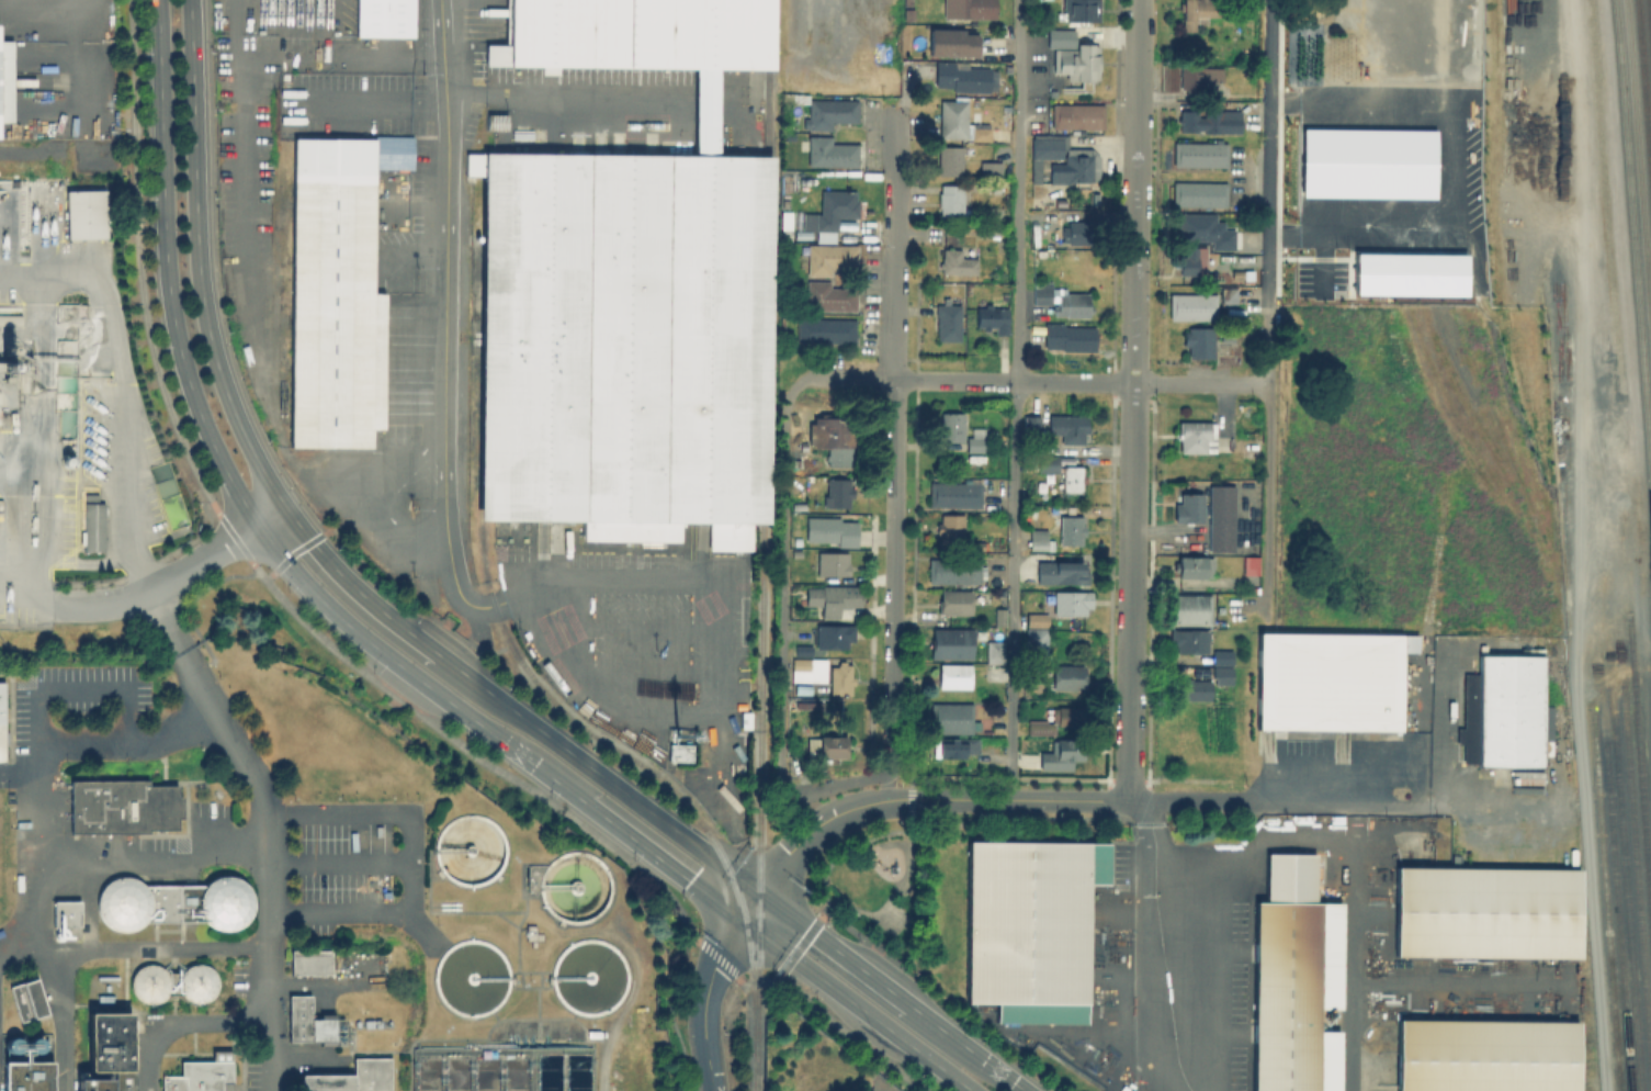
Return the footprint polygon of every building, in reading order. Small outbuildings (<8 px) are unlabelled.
[(355,40),(356,0),(415,0),(414,41),(355,40)] [(517,68),(517,0),(767,0),(767,68),(722,68),(722,156),(760,156),(760,550),(710,550),(710,528),(683,528),(683,546),(584,546),(584,528),(488,528),(488,156),(699,156),(699,68),(517,68)] [(943,16),(943,0),(995,0),(996,16),(975,16),(975,23),(968,23),(968,16),(943,16)] [(1062,8),(1062,0),(1099,0),(1098,20),(1065,20),(1065,8),(1062,8)] [(1181,30),(1181,0),(1221,0),(1220,14),(1208,14),(1208,23),(1194,23),(1194,30),(1181,30)] [(914,7),(914,19),(903,19),(903,7),(914,7)] [(3,139),(0,139),(0,26),(3,26),(3,44),(13,44),(13,125),(3,125),(3,139)] [(977,33),(977,53),(929,52),(929,26),(963,26),(963,31),(975,31),(975,33),(977,33)] [(1047,45),(1047,26),(1074,27),(1073,46),(1047,45)] [(1099,42),(1098,77),(1090,77),(1089,90),(1079,89),(1079,86),(1071,86),(1071,82),(1070,82),(1070,79),(1065,79),(1065,70),(1052,70),(1053,46),(1076,47),(1076,41),(1099,42)] [(997,69),(996,89),(988,89),(988,91),(952,90),(952,87),(935,86),(936,59),(968,61),(968,66),(990,67),(990,69),(997,69)] [(1222,70),(1222,80),(1199,80),(1199,77),(1191,77),(1191,87),(1192,87),(1192,90),(1185,90),(1185,87),(1179,87),(1179,66),(1199,66),(1199,70),(1222,70)] [(807,102),(781,101),(781,91),(808,92),(807,102)] [(858,99),(858,122),(832,121),(832,128),(807,128),(807,127),(803,126),(803,111),(808,111),(808,98),(858,99)] [(972,125),(972,137),(939,137),(939,99),(966,99),(966,125),(972,125)] [(1104,103),(1104,127),(1052,126),(1052,102),(1104,103)] [(1240,111),(1240,132),(1221,132),(1203,132),(1203,128),(1197,128),(1197,131),(1179,131),(1179,122),(1177,122),(1177,116),(1179,116),(1179,109),(1197,109),(1197,116),(1203,116),(1203,108),(1221,108),(1221,111),(1240,111)] [(1067,146),(1070,147),(1070,143),(1077,143),(1077,147),(1092,147),(1099,155),(1099,180),(1070,180),(1070,182),(1050,182),(1050,161),(1064,162),(1064,154),(1065,154),(1065,149),(1062,149),(1062,157),(1040,157),(1040,182),(1030,182),(1031,133),(1067,134),(1067,146)] [(858,143),(857,166),(807,165),(807,134),(830,135),(830,142),(858,143)] [(294,140),(373,140),(373,295),(385,295),(385,434),(373,434),(373,449),(294,449),(294,140)] [(1226,142),(1226,167),(1172,166),(1173,140),(1226,142)] [(962,144),(962,175),(938,175),(938,145),(962,144)] [(1002,160),(1000,179),(981,179),(981,160),(1002,160)] [(1225,181),(1225,205),(1221,205),(1221,210),(1212,210),(1212,205),(1172,205),(1172,181),(1225,181)] [(962,183),(962,213),(939,213),(939,206),(938,206),(938,191),(940,191),(940,183),(962,183)] [(858,200),(858,216),(837,216),(836,230),(835,230),(835,241),(816,240),(816,229),(802,229),(802,212),(819,213),(821,189),(855,190),(855,199),(858,200)] [(65,191),(106,191),(106,238),(65,238),(65,191)] [(1210,249),(1234,249),(1234,229),(1223,229),(1223,222),(1214,222),(1214,214),(1180,213),(1180,241),(1211,241),(1210,249)] [(1088,221),(1088,244),(1066,243),(1067,240),(1060,240),(1061,225),(1067,225),(1067,220),(1088,221)] [(790,223),(790,239),(781,239),(781,223),(790,223)] [(810,229),(810,238),(794,238),(793,230),(810,229)] [(857,245),(857,267),(830,267),(830,274),(807,273),(807,244),(857,245)] [(1206,246),(1206,277),(1197,277),(1197,274),(1179,273),(1179,267),(1176,267),(1176,246),(1206,246)] [(961,248),(961,257),(977,257),(976,273),(940,272),(940,267),(938,267),(939,261),(941,261),(941,256),(942,256),(942,247),(961,248)] [(856,286),(856,311),(806,310),(806,280),(829,280),(829,286),(856,286)] [(1051,281),(1051,286),(1065,288),(1065,292),(1088,292),(1088,304),(1093,304),(1093,312),(1088,312),(1088,316),(1064,316),(1064,315),(1053,315),(1053,312),(1051,312),(1051,306),(1053,307),(1053,303),(1058,303),(1058,302),(1051,302),(1051,304),(1032,303),(1032,286),(1040,286),(1041,280),(1051,281)] [(1235,286),(1235,303),(1220,302),(1220,286),(1235,286)] [(1217,293),(1217,319),(1168,319),(1168,293),(1217,293)] [(949,304),(960,304),(960,340),(936,340),(937,315),(936,315),(936,304),(942,304),(942,296),(949,296),(949,304)] [(992,302),(992,306),(1008,306),(1008,334),(995,334),(995,326),(990,326),(990,328),(983,328),(983,326),(975,326),(975,306),(985,306),(985,303),(992,302)] [(855,318),(855,342),(796,340),(798,317),(855,318)] [(1096,326),(1095,350),(1062,350),(1062,348),(1044,348),(1044,322),(1064,323),(1064,325),(1096,326)] [(1212,326),(1213,357),(1187,357),(1187,345),(1183,345),(1181,330),(1187,330),(1187,326),(1212,326)] [(1233,329),(1233,340),(1220,340),(1220,329),(1233,329)] [(837,409),(837,415),(834,415),(834,416),(851,416),(850,454),(852,454),(852,460),(850,460),(850,465),(826,464),(827,460),(825,460),(825,454),(827,454),(827,438),(812,437),(813,416),(818,416),(819,413),(813,413),(813,404),(826,405),(826,409),(837,409)] [(963,412),(963,440),(940,440),(940,412),(963,412)] [(1088,423),(1088,432),(1084,432),(1084,442),(1061,442),(1061,434),(1049,434),(1049,414),(1087,414),(1087,423),(1088,423)] [(805,428),(796,428),(795,416),(805,415),(805,428)] [(1040,415),(1039,431),(1024,431),(1024,415),(1040,415)] [(1214,423),(1214,451),(1206,451),(1206,452),(1178,452),(1178,439),(1176,439),(1175,431),(1177,431),(1177,420),(1210,420),(1210,423),(1214,423)] [(983,427),(983,437),(986,437),(986,451),(966,451),(966,437),(970,437),(970,427),(983,427)] [(1059,452),(1059,472),(1038,472),(1038,452),(1059,452)] [(1082,465),(1082,491),(1062,491),(1062,465),(1082,465)] [(853,486),(853,497),(849,497),(849,506),(826,506),(826,505),(823,505),(823,495),(826,495),(826,477),(850,477),(850,486),(853,486)] [(981,482),(981,506),(929,506),(929,482),(981,482)] [(1234,485),(1232,550),(1208,549),(1209,484),(1234,485)] [(804,487),(803,499),(791,499),(791,487),(804,487)] [(1202,493),(1202,521),(1174,521),(1174,503),(1179,503),(1179,492),(1202,493)] [(103,551),(83,551),(83,505),(103,505),(103,551)] [(963,514),(963,549),(939,549),(939,533),(937,533),(937,522),(940,522),(940,514),(963,514)] [(1083,515),(1083,525),(1085,525),(1085,536),(1083,535),(1082,544),(1059,543),(1060,524),(1054,524),(1054,517),(1060,517),(1060,515),(1083,515)] [(857,521),(857,547),(837,546),(837,541),(805,541),(805,517),(839,517),(839,521),(857,521)] [(1054,539),(1053,550),(1047,549),(1030,549),(1030,525),(1047,525),(1047,539),(1054,539)] [(849,562),(848,575),(816,575),(816,551),(847,552),(847,562),(849,562)] [(1212,558),(1212,576),(1205,576),(1205,577),(1177,577),(1177,569),(1173,569),(1173,562),(1178,562),(1178,555),(1206,555),(1206,558),(1212,558)] [(1258,555),(1258,574),(1249,574),(1243,574),(1243,555),(1249,555),(1258,555)] [(979,583),(927,582),(927,559),(979,559),(979,583)] [(1088,562),(1088,583),(1037,583),(1037,561),(1084,561),(1084,562),(1088,562)] [(857,585),(857,591),(861,591),(861,607),(849,607),(838,607),(838,617),(822,617),(822,605),(805,605),(805,604),(799,604),(799,597),(805,597),(805,586),(822,587),(822,585),(857,585)] [(971,614),(938,614),(939,589),(971,591),(971,614)] [(1092,591),(1092,607),(1085,607),(1085,623),(1053,623),(1053,591),(1092,591)] [(1224,619),(1224,627),(1195,627),(1195,625),(1168,625),(1168,594),(1211,594),(1211,619),(1224,619)] [(1005,608),(1005,626),(994,626),(994,608),(1005,608)] [(1048,612),(1048,627),(1027,626),(1027,612),(1048,612)] [(853,625),(853,641),(847,641),(847,648),(815,648),(815,625),(853,625)] [(974,628),(973,641),(972,641),(972,659),(930,659),(930,639),(932,639),(932,628),(974,628)] [(1047,628),(1047,654),(1025,654),(1026,628),(1047,628)] [(1207,629),(1207,652),(1176,652),(1176,645),(1169,645),(1169,629),(1207,629)] [(1255,631),(1414,632),(1413,651),(1399,651),(1398,729),(1254,729),(1255,631)] [(1004,640),(1004,662),(986,662),(986,640),(1004,640)] [(811,644),(811,655),(794,655),(794,644),(811,644)] [(1232,650),(1232,664),(1212,664),(1212,649),(1232,650)] [(1460,743),(1455,743),(1455,727),(1460,727),(1461,672),(1474,672),(1474,652),(1539,652),(1539,768),(1474,768),(1474,762),(1460,762),(1460,743)] [(825,659),(825,682),(791,682),(791,657),(825,659)] [(845,660),(845,664),(849,664),(850,677),(853,677),(853,685),(850,685),(850,694),(829,694),(828,666),(837,666),(837,664),(838,664),(838,661),(845,660)] [(970,663),(970,688),(938,687),(939,663),(970,663)] [(1086,673),(1086,689),(1052,689),(1052,664),(1084,664),(1084,673),(1086,673)] [(1231,666),(1231,685),(1214,684),(1214,677),(1211,677),(1212,674),(1210,674),(1210,667),(1212,667),(1212,666),(1231,666)] [(1190,678),(1190,679),(1209,679),(1209,700),(1176,699),(1176,679),(1184,679),(1184,677),(1190,678)] [(810,684),(810,693),(794,693),(793,684),(810,684)] [(810,700),(810,709),(793,708),(793,700),(810,700)] [(980,721),(979,730),(972,730),(972,733),(934,733),(935,702),(972,702),(972,720),(980,721)] [(1082,708),(1082,726),(1056,726),(1056,723),(1054,723),(1054,735),(1027,735),(1027,720),(1047,720),(1047,722),(1052,722),(1052,719),(1047,719),(1047,709),(1056,709),(1056,708),(1082,708)] [(750,711),(750,728),(739,728),(739,711),(750,711)] [(846,735),(846,757),(817,756),(817,754),(805,754),(805,738),(818,738),(818,735),(846,735)] [(979,739),(979,753),(964,753),(964,757),(934,757),(934,738),(979,739)] [(1083,739),(1083,761),(1072,761),(1072,769),(1039,769),(1039,752),(1051,752),(1051,741),(1056,741),(1056,739),(1083,739)] [(812,755),(812,769),(799,769),(799,754),(812,755)] [(71,784),(181,784),(181,835),(71,835),(71,784)] [(965,841),(1106,841),(1105,884),(1084,884),(1084,1021),(993,1021),(994,1002),(964,1002),(965,841)] [(1337,900),(1336,1090),(1252,1090),(1253,900),(1263,900),(1264,852),(1314,853),(1314,900),(1337,900)] [(1392,955),(1392,867),(1579,868),(1578,956),(1392,955)] [(228,933),(239,931),(248,925),(255,915),(257,906),(255,895),(249,886),(240,879),(229,877),(218,878),(210,885),(203,893),(201,904),(203,914),(208,924),(217,930),(228,933)] [(126,934),(137,932),(146,925),(151,916),(154,907),(150,896),(145,887),(136,881),(125,879),(115,881),(106,888),(101,897),(99,907),(101,918),(108,926),(116,932),(126,934)] [(54,903),(82,903),(82,929),(54,929),(54,903)] [(292,951),(332,951),(332,975),(292,975),(292,951)] [(150,1006),(158,1004),(165,1001),(169,994),(170,987),(169,979),(165,972),(159,969),(151,967),(144,968),(137,972),(133,979),(132,987),(133,994),(137,1000),(144,1004),(150,1006)] [(201,1006),(208,1004),(214,1001),(218,994),(220,987),(219,979),(215,972),(208,968),(201,967),(193,968),(186,972),(183,979),(181,987),(182,993),(186,1000),(193,1004),(201,1006)] [(289,997),(314,997),(314,1020),(351,1020),(351,1043),(289,1043),(289,997)] [(95,1014),(138,1014),(138,1070),(95,1070),(95,1014)] [(1576,1020),(1576,1090),(1394,1090),(1394,1019),(1576,1020)] [(386,1058),(386,1090),(303,1090),(303,1076),(353,1076),(353,1058),(386,1058)] [(223,1061),(223,1090),(161,1090),(161,1078),(180,1078),(180,1061),(223,1061)] [(56,1062),(56,1090),(8,1090),(8,1062),(56,1062)] [(117,1079),(117,1090),(87,1090),(87,1079),(117,1079)]
